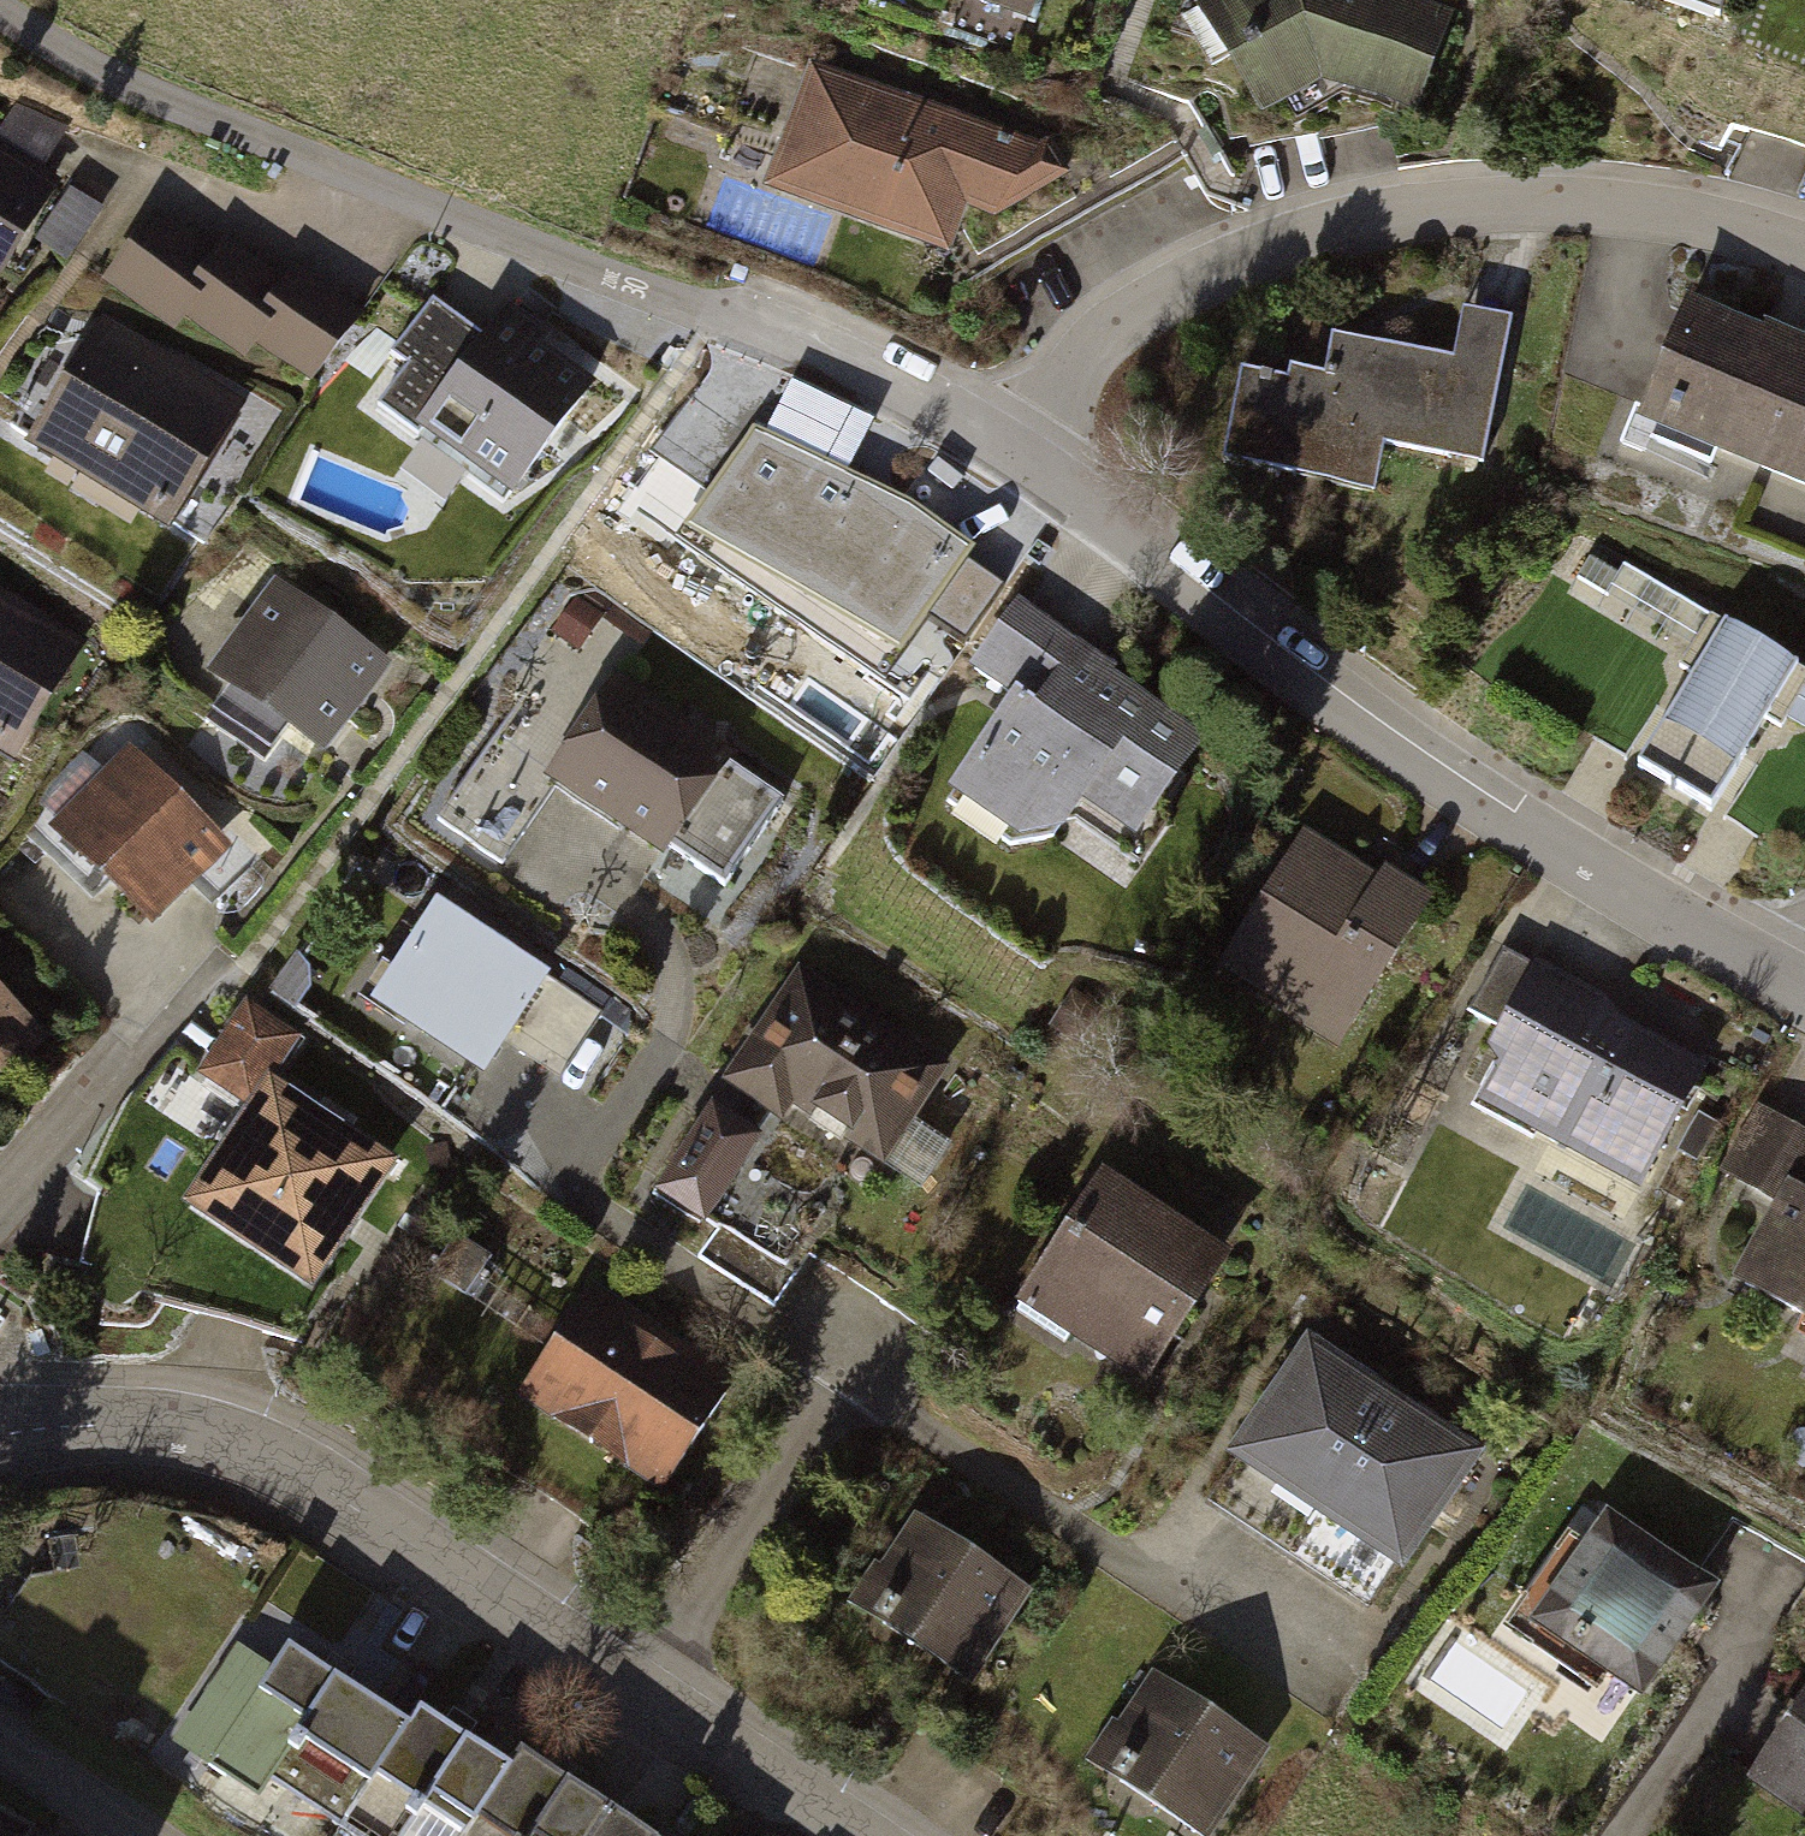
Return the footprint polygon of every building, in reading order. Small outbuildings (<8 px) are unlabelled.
[(1032,17),(1038,0),(984,0),(1032,17)] [(1195,8),(1263,121),(1326,84),(1416,115),(1451,12),(1416,0),(1209,0),(1195,8)] [(1715,17),(1721,0),(1671,0),(1715,17)] [(1057,140),(816,60),(767,183),(954,254),(973,205),(1007,217),(1075,168),(1057,140)] [(0,157),(0,256),(44,184),(0,157)] [(215,265),(155,223),(114,281),(175,324),(185,309),(243,351),(254,336),(314,378),(356,319),(295,276),(285,290),(227,248),(215,265)] [(488,338),(433,298),(391,355),(409,368),(378,409),(418,438),(427,427),(477,464),(469,475),(504,501),(587,387),(536,350),(544,339),(507,312),(488,338)] [(1685,301),(1632,423),(1804,498),(1804,343),(1758,322),(1754,330),(1685,301)] [(1323,389),(1236,372),(1215,475),(1370,506),(1379,460),(1486,481),(1515,337),(1461,327),(1451,378),(1330,354),(1323,389)] [(135,357),(104,339),(42,446),(164,517),(226,410),(135,357)] [(906,506),(753,428),(675,540),(885,687),(928,625),(960,646),(999,590),(964,567),(974,554),(906,506)] [(1628,576),(1603,615),(1696,672),(1629,781),(1709,830),(1778,719),(1804,735),(1804,685),(1628,576)] [(375,664),(276,591),(218,670),(234,682),(213,710),(262,746),(284,716),(321,743),(351,703),(348,701),(375,664)] [(1113,677),(1121,665),(1012,593),(962,670),(1005,698),(940,797),(1009,842),(1062,838),(1081,811),(1138,849),(1211,742),(1113,677)] [(0,600),(0,744),(4,746),(67,641),(0,600)] [(736,761),(615,672),(540,774),(602,820),(661,863),(670,850),(723,887),(750,845),(779,805),(730,769),(736,761)] [(214,843),(131,761),(63,830),(67,833),(47,853),(93,897),(112,878),(150,915),(186,879),(182,875),(214,843)] [(1373,877),(1304,835),(1221,969),(1291,1011),(1287,1018),(1339,1050),(1432,899),(1379,866),(1373,877)] [(601,1015),(424,900),(359,999),(482,1080),(503,1048),(556,1083),(601,1015)] [(952,1068),(800,972),(728,1085),(783,1120),(794,1102),(891,1164),(952,1068)] [(1727,1066),(1547,976),(1479,1112),(1659,1202),(1727,1066)] [(0,1003),(0,1074),(36,1037),(0,1003)] [(297,1046),(238,1007),(190,1079),(247,1116),(190,1203),(323,1290),(406,1164),(276,1078),(297,1046)] [(765,1138),(713,1106),(659,1194),(711,1225),(765,1138)] [(1767,1111),(1725,1186),(1772,1212),(1734,1281),(1803,1319),(1793,1337),(1804,1343),(1804,1131),(1767,1111)] [(1227,1261),(1093,1178),(1019,1297),(1152,1380),(1227,1261)] [(783,1302),(806,1267),(732,1219),(710,1254),(783,1302)] [(732,1389),(584,1294),(520,1392),(667,1487),(732,1389)] [(1484,1467),(1311,1351),(1236,1462),(1409,1578),(1484,1467)] [(1719,1594),(1605,1517),(1583,1548),(1569,1538),(1505,1631),(1597,1694),(1608,1679),(1644,1703),(1719,1594)] [(1029,1596),(914,1523),(859,1610),(974,1683),(1029,1596)] [(303,1655),(239,1755),(367,1835),(651,1835),(498,1738),(451,1708),(432,1737),(398,1715),(328,1671),(303,1655)] [(1153,1673),(1118,1727),(1112,1721),(1084,1762),(1195,1835),(1211,1835),(1269,1751),(1153,1673)] [(1754,1784),(1804,1817),(1804,1707),(1754,1784)]
